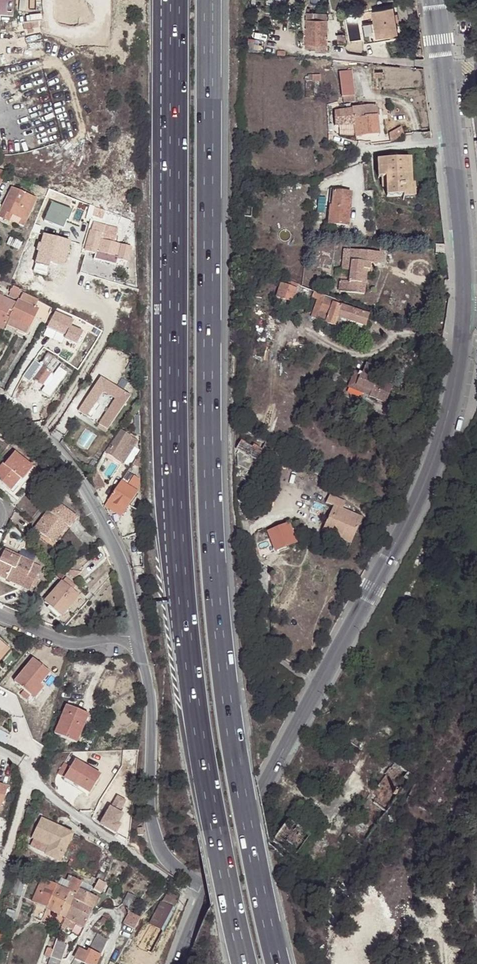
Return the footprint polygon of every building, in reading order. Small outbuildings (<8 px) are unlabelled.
[(12,17),(13,0),(0,0),(0,16),(12,17)] [(362,25),(364,40),(386,37),(398,34),(393,7),(372,11),(374,22),(362,25)] [(307,13),(306,43),(317,43),(321,43),(321,47),(326,47),(327,14),(307,13)] [(346,35),(337,35),(337,44),(345,43),(346,35)] [(351,71),(339,72),(342,97),(354,95),(351,71)] [(376,105),(352,108),(352,110),(354,126),(355,138),(380,134),(376,105)] [(354,126),(352,110),(334,112),(335,126),(354,126)] [(401,127),(389,133),(390,141),(391,142),(398,138),(399,140),(403,138),(402,136),(404,134),(401,127)] [(32,145),(25,146),(28,157),(35,155),(32,145)] [(407,158),(387,159),(380,160),(381,178),(385,178),(386,188),(386,197),(412,195),(411,174),(408,174),(407,158)] [(12,188),(0,213),(0,218),(8,222),(9,220),(11,215),(21,219),(19,225),(23,227),(35,199),(12,188)] [(333,196),(330,196),(329,206),(330,207),(328,224),(348,226),(351,194),(333,192),(333,196)] [(100,216),(102,210),(95,207),(93,213),(100,216)] [(21,219),(11,215),(9,220),(19,225),(21,219)] [(127,228),(130,220),(121,217),(118,224),(127,228)] [(85,251),(94,253),(98,239),(112,243),(116,229),(93,223),(85,251)] [(40,244),(38,244),(36,252),(38,253),(33,272),(46,276),(49,264),(54,265),(53,270),(57,271),(55,278),(63,280),(67,266),(64,265),(70,242),(43,235),(40,244)] [(22,243),(10,237),(6,244),(18,250),(22,243)] [(117,260),(127,263),(132,248),(112,243),(98,239),(94,253),(95,254),(93,259),(115,266),(117,260)] [(363,269),(368,270),(370,270),(371,263),(380,264),(382,253),(344,249),(342,270),(350,271),(349,282),(340,281),(340,283),(341,284),(341,290),(342,291),(343,292),(365,294),(366,283),(362,283),(363,269)] [(0,279),(0,285),(6,287),(8,283),(6,282),(0,279)] [(298,285),(283,279),(276,297),(291,303),(298,285)] [(19,292),(14,290),(10,297),(16,299),(19,292)] [(80,295),(66,290),(64,296),(78,301),(80,295)] [(326,296),(315,292),(313,297),(317,299),(311,317),(317,320),(326,296)] [(1,329),(3,329),(6,323),(9,317),(15,303),(0,296),(0,328),(1,329)] [(326,296),(317,320),(326,322),(335,326),(336,326),(343,306),(334,303),(335,299),(326,296)] [(28,305),(21,302),(13,319),(20,323),(17,329),(25,333),(33,318),(46,324),(52,312),(41,306),(41,305),(40,304),(40,303),(32,299),(28,305)] [(21,302),(17,300),(15,303),(9,317),(13,319),(21,302)] [(369,315),(343,306),(336,326),(362,335),(369,315)] [(73,324),(56,314),(47,328),(64,339),(65,338),(73,324)] [(13,319),(9,325),(17,329),(20,323),(13,319)] [(78,329),(73,324),(65,338),(70,341),(78,329)] [(40,364),(48,354),(41,349),(33,360),(40,364)] [(112,352),(107,349),(93,372),(101,377),(114,356),(111,354),(112,352)] [(32,376),(44,385),(46,386),(62,364),(48,354),(40,364),(33,360),(22,376),(29,382),(32,376)] [(83,359),(75,354),(68,364),(77,369),(83,359)] [(355,372),(350,383),(371,393),(369,397),(386,404),(394,384),(378,378),(381,370),(366,364),(362,375),(355,372)] [(40,390),(44,385),(32,376),(29,382),(40,390)] [(102,380),(80,414),(88,418),(103,394),(115,402),(99,426),(110,433),(131,399),(102,380)] [(371,393),(350,383),(348,388),(369,397),(371,393)] [(120,432),(105,453),(122,464),(136,442),(120,432)] [(61,440),(58,444),(78,466),(81,463),(61,440)] [(242,456),(240,459),(247,463),(251,461),(253,459),(261,463),(266,455),(241,441),(236,449),(238,450),(237,454),(239,455),(242,456)] [(262,450),(272,456),(276,449),(266,443),(262,450)] [(272,456),(271,457),(278,460),(283,453),(276,449),(272,456)] [(0,467),(0,482),(10,491),(20,479),(21,480),(32,468),(14,453),(4,465),(2,464),(0,467)] [(95,470),(93,471),(88,477),(95,490),(103,485),(95,470)] [(134,476),(127,472),(108,500),(125,511),(137,492),(127,486),(134,476)] [(258,480),(251,475),(247,483),(254,487),(258,480)] [(138,479),(134,476),(127,486),(137,492),(138,479)] [(354,538),(362,519),(343,509),(345,502),(330,495),(326,503),(333,506),(325,524),(354,538)] [(125,511),(108,500),(105,505),(122,516),(125,511)] [(77,517),(54,501),(33,528),(56,545),(77,517)] [(322,531),(351,544),(354,538),(325,524),(322,531)] [(289,525),(269,532),(276,551),(295,544),(289,525)] [(6,579),(8,575),(23,582),(21,586),(29,590),(39,570),(31,566),(32,562),(4,549),(0,559),(0,577),(6,579)] [(63,576),(57,571),(53,575),(59,580),(63,576)] [(8,575),(6,579),(21,586),(23,582),(8,575)] [(65,578),(44,602),(60,616),(78,596),(72,590),(75,586),(65,578)] [(5,646),(0,652),(0,660),(9,649),(5,646)] [(26,700),(30,695),(39,685),(49,673),(33,659),(14,682),(23,690),(20,694),(26,700)] [(39,685),(30,695),(33,699),(42,688),(39,685)] [(88,714),(66,705),(54,734),(76,742),(88,714)] [(10,736),(0,730),(0,742),(2,743),(5,745),(10,736)] [(331,849),(289,818),(272,841),(334,886),(413,775),(385,755),(361,738),(352,731),(310,790),(328,803),(354,768),(378,786),(331,849)] [(71,767),(64,763),(58,774),(90,793),(100,775),(75,760),(71,767)] [(0,785),(0,805),(1,806),(8,787),(0,785)] [(72,834),(41,819),(33,837),(50,845),(46,854),(60,860),(72,834)] [(50,845),(33,837),(29,845),(46,854),(50,845)] [(25,874),(20,872),(12,893),(20,896),(25,879),(24,879),(25,874)] [(81,882),(73,877),(71,882),(67,890),(76,894),(74,899),(92,909),(97,898),(88,893),(79,888),(80,884),(82,885),(84,882),(82,881),(81,882)] [(66,880),(60,878),(57,885),(67,890),(71,882),(66,880)] [(43,885),(39,884),(34,895),(38,897),(35,903),(40,905),(44,895),(51,898),(56,885),(45,879),(43,885)] [(105,883),(98,879),(93,888),(100,892),(105,883)] [(79,888),(88,893),(91,886),(84,882),(82,885),(80,884),(79,888)] [(57,885),(56,885),(51,898),(44,895),(40,905),(34,918),(35,919),(40,921),(46,908),(65,917),(70,907),(74,899),(76,894),(67,890),(57,885)] [(160,900),(144,930),(139,940),(136,945),(150,952),(173,907),(172,907),(175,900),(173,899),(175,895),(166,890),(161,901),(160,900)] [(134,896),(128,893),(122,904),(128,907),(134,896)] [(92,909),(74,899),(70,907),(88,916),(92,909)] [(88,916),(70,907),(65,917),(61,927),(66,929),(67,926),(72,929),(75,923),(84,927),(88,916)] [(8,909),(2,928),(10,931),(15,911),(8,909)] [(134,929),(140,917),(129,912),(123,923),(134,929)] [(4,942),(6,940),(10,931),(2,928),(0,928),(0,940),(4,942)] [(139,940),(144,930),(140,928),(135,937),(139,940)] [(100,955),(106,940),(97,934),(87,952),(80,948),(71,963),(80,963),(81,962),(85,963),(96,963),(100,955)] [(47,963),(59,963),(66,945),(64,944),(65,941),(57,938),(52,950),(50,957),(47,963)]
